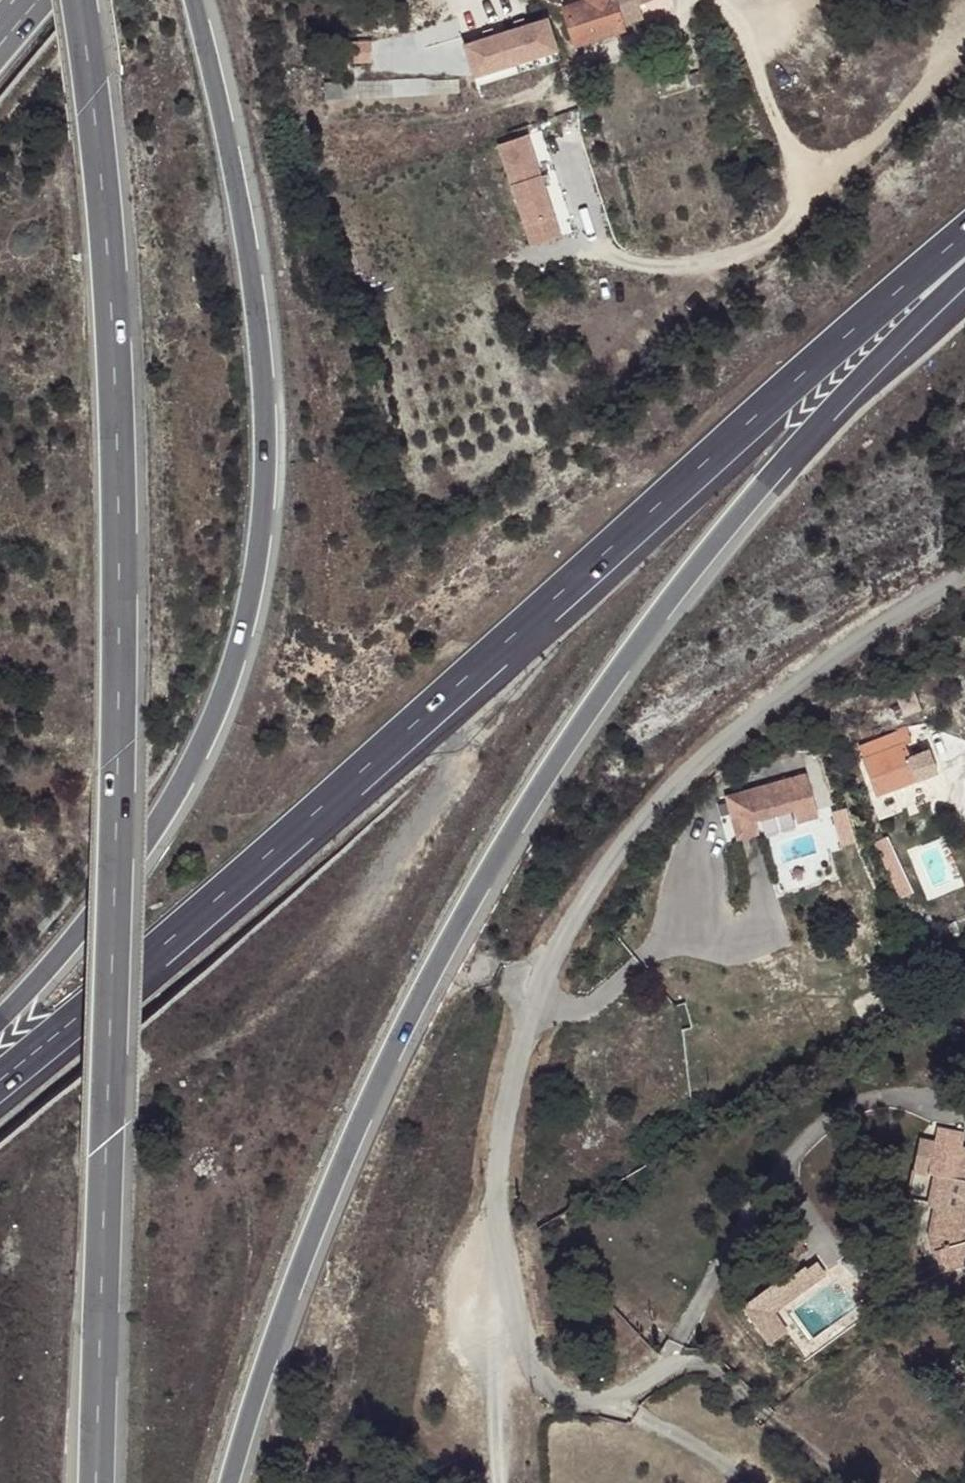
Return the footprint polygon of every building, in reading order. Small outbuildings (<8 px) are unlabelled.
[(587,3),(566,9),(576,45),(623,30),(622,25),(644,18),(639,6),(653,0),(586,0),(587,3)] [(547,20),(466,46),(475,77),(557,51),(547,20)] [(401,34),(371,35),(374,65),(403,64),(401,34)] [(460,78),(326,85),(326,100),(461,94),(460,78)] [(532,138),(496,147),(532,247),(560,237),(538,172),(541,171),(532,138)] [(914,690),(896,697),(904,718),(922,710),(914,690)] [(898,734),(860,749),(878,796),(894,790),(899,802),(919,794),(916,782),(898,734)] [(722,804),(719,807),(727,833),(774,821),(772,812),(789,807),(783,788),(722,804)] [(845,844),(863,840),(854,805),(837,809),(845,844)] [(944,1270),(964,1263),(964,1163),(960,1162),(963,1147),(964,1139),(964,1134),(943,1130),(940,1141),(936,1141),(930,1173),(935,1174),(934,1177),(928,1206),(937,1208),(931,1235),(934,1251),(938,1250),(944,1270)] [(930,1173),(936,1141),(923,1138),(916,1170),(930,1173)] [(771,1345),(788,1332),(774,1312),(826,1273),(818,1262),(805,1272),(803,1269),(782,1284),(779,1280),(743,1307),(771,1345)]
